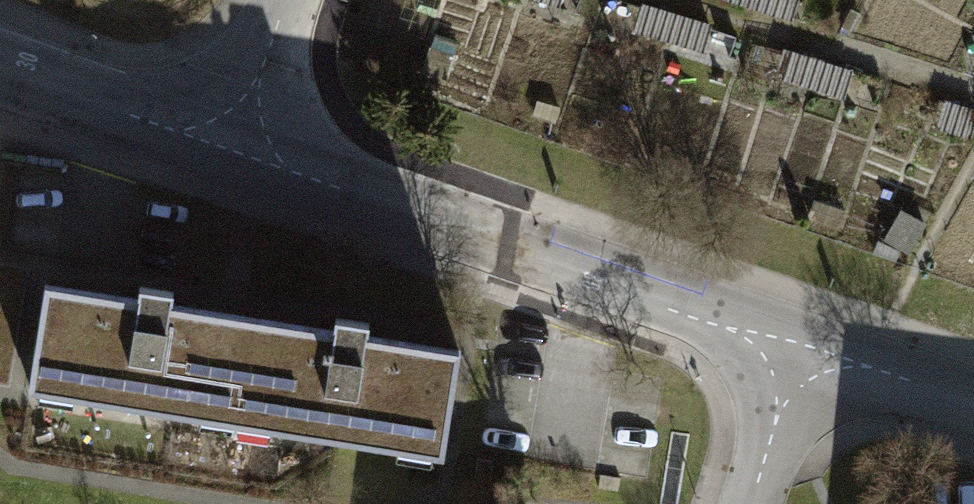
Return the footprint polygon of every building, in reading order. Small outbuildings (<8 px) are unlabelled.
[(561,9),(564,0),(530,0),(561,9)] [(725,1),(791,20),(796,0),(726,0),(725,1)] [(709,24),(649,7),(640,37),(700,54),(709,24)] [(853,71),(785,51),(777,81),(845,100),(853,71)] [(878,86),(863,81),(856,105),(871,109),(878,86)] [(946,103),(937,133),(971,142),(973,133),(973,111),(946,103)] [(847,212),(815,203),(811,218),(842,227),(847,212)] [(929,227),(902,210),(882,242),(909,259),(929,227)] [(0,263),(0,385),(9,386),(29,268),(0,263)] [(29,389),(236,421),(253,316),(171,304),(173,292),(139,287),(138,297),(45,283),(29,389)] [(236,421),(443,453),(459,349),(367,335),(369,323),(336,318),(334,329),(253,316),(236,421)]
